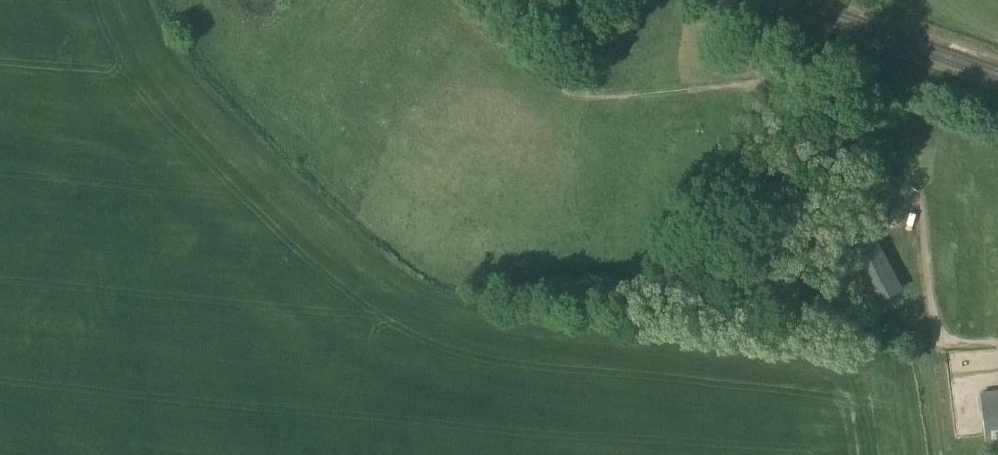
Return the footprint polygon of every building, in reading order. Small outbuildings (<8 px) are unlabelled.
[(870,308),(903,289),(871,231),(837,249),(870,308)] [(997,444),(997,390),(979,392),(985,445),(997,444)]
